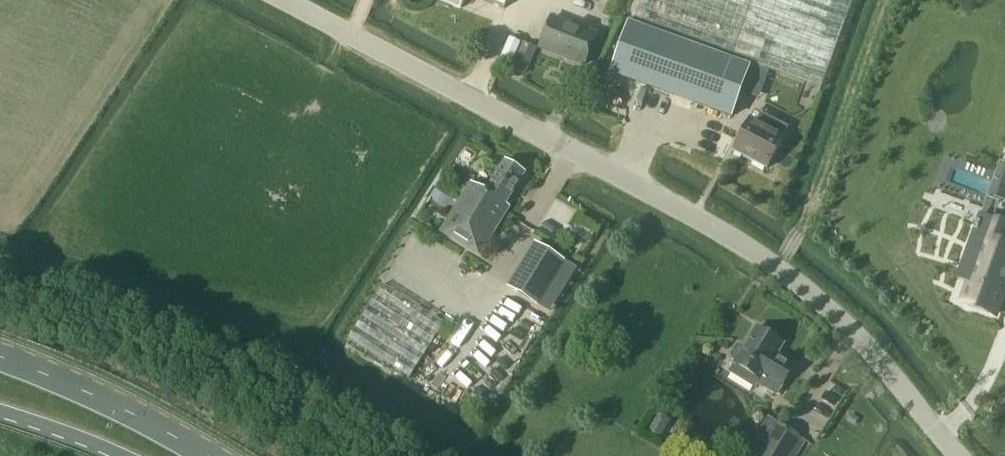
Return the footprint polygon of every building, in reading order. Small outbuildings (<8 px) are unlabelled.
[(464,0),(439,0),(438,2),(460,10),(464,0)] [(504,11),(507,0),(473,0),(504,11)] [(632,21),(820,89),(852,0),(640,0),(632,21)] [(584,66),(595,35),(551,18),(540,49),(584,66)] [(628,24),(610,73),(732,117),(750,67),(628,24)] [(511,66),(520,44),(508,39),(499,61),(511,66)] [(767,169),(788,128),(761,114),(756,123),(749,119),(732,151),(767,169)] [(504,205),(524,174),(505,162),(485,194),(504,205)] [(994,198),(1004,202),(1004,169),(994,198)] [(508,208),(504,205),(485,194),(471,185),(441,232),(479,255),(487,242),(484,240),(497,219),(500,221),(508,208)] [(1001,246),(984,240),(978,257),(967,286),(968,286),(961,303),(968,306),(994,316),(1004,286),(1004,247),(1001,246)] [(534,244),(508,287),(537,305),(563,262),(534,244)] [(382,285),(347,339),(408,377),(443,323),(382,285)] [(794,367),(780,358),(779,361),(774,359),(783,344),(771,338),(772,333),(764,329),(761,331),(757,329),(744,349),(741,347),(737,347),(730,357),(732,360),(736,363),(729,373),(755,389),(758,384),(776,396),(794,367)] [(652,417),(645,429),(657,436),(661,430),(658,421),(652,417)] [(799,437),(779,425),(760,455),(787,455),(799,437)]
